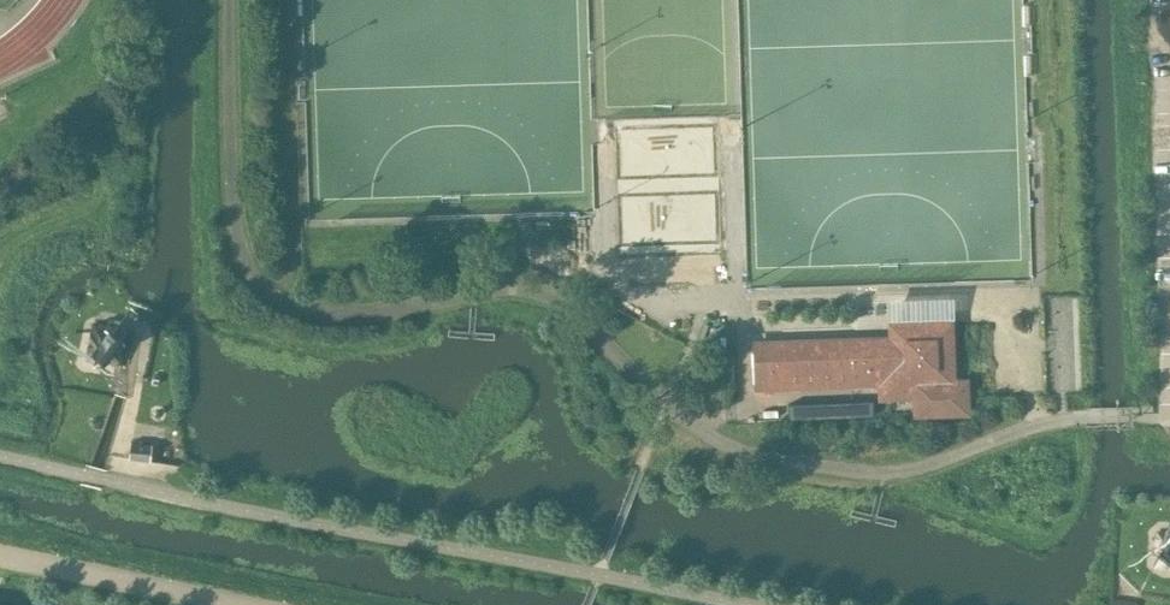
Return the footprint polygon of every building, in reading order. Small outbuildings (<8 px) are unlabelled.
[(922,324),(952,323),(951,302),(892,303),(892,325),(922,324)] [(94,323),(88,359),(122,365),(129,329),(94,323)] [(769,343),(754,344),(755,390),(771,389),(880,385),(880,400),(917,398),(918,413),(968,412),(968,397),(967,380),(954,381),(952,324),(952,323),(922,324),(892,325),(892,336),(892,339),(769,343)] [(851,401),(771,404),(772,418),(852,416),(851,401)] [(129,459),(148,461),(150,444),(131,442),(129,459)] [(1153,566),(1169,567),(1169,532),(1154,532),(1153,566)]
